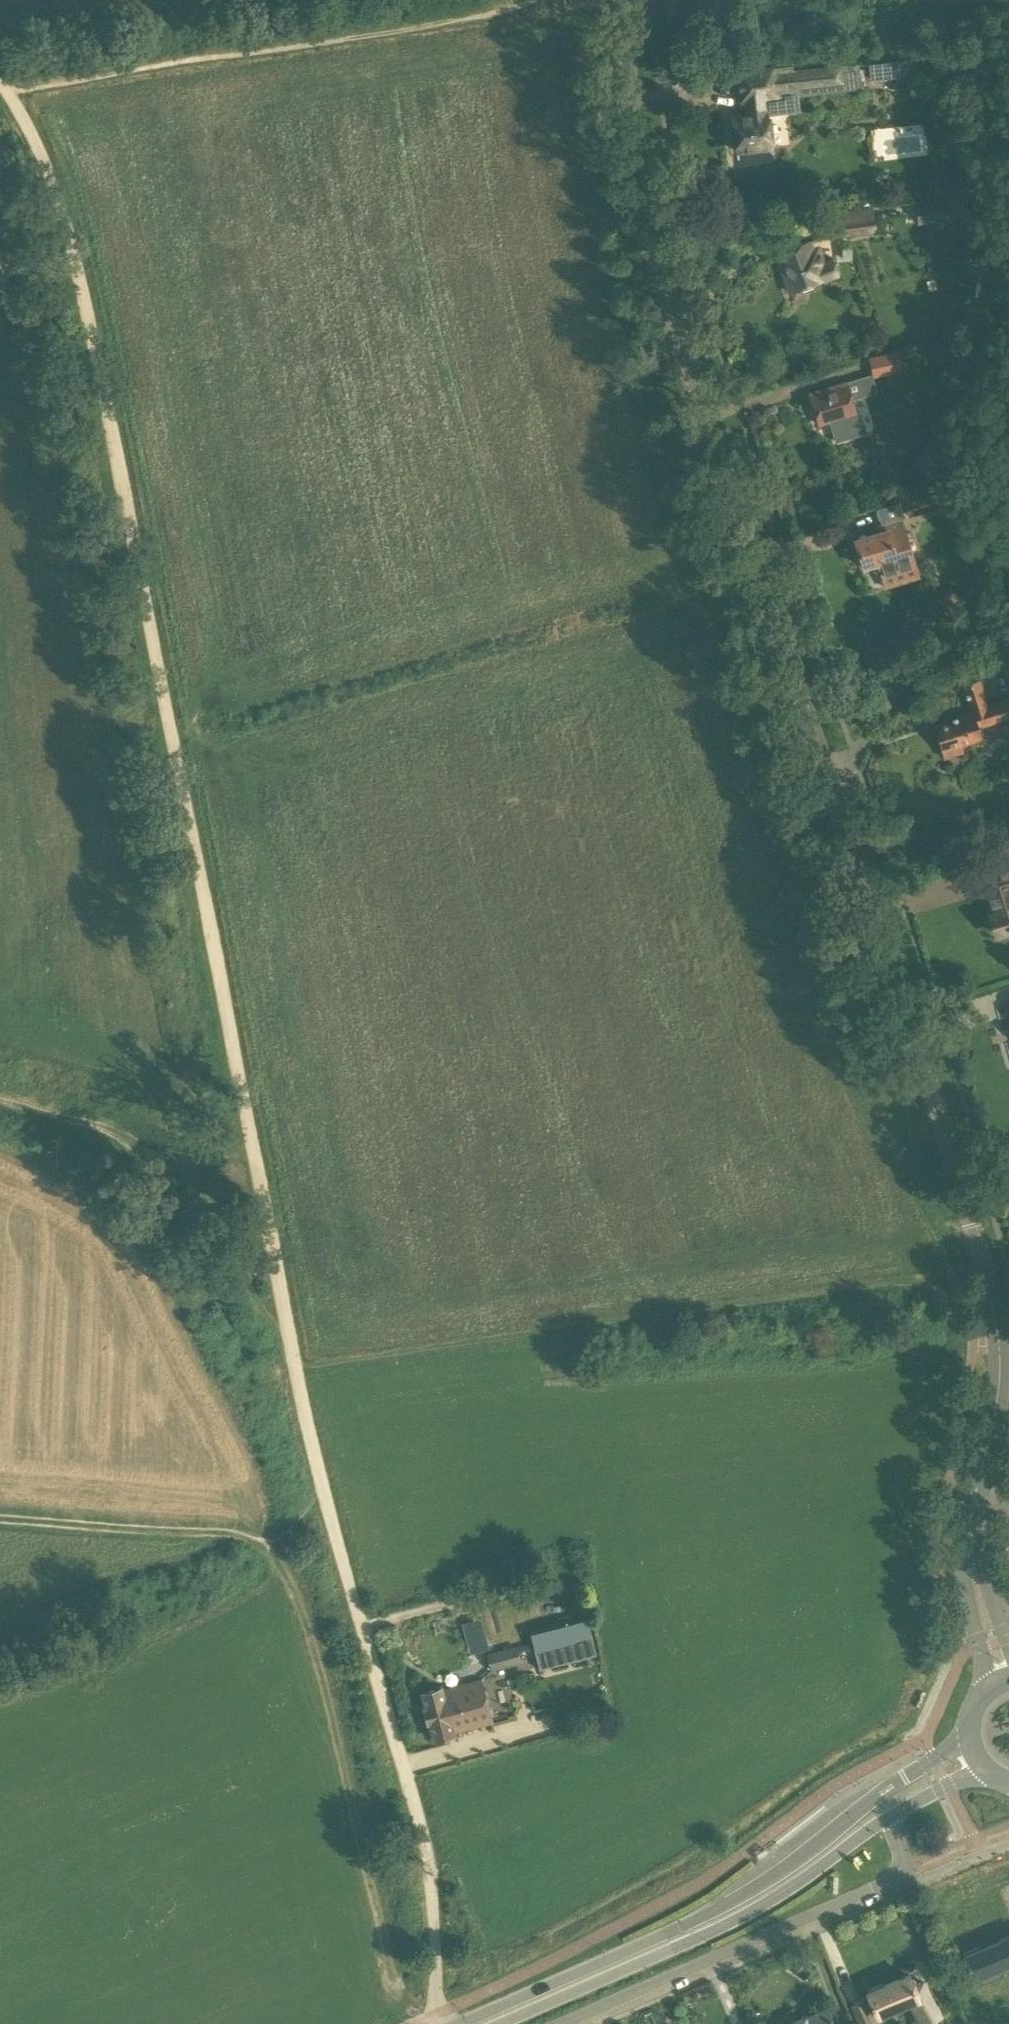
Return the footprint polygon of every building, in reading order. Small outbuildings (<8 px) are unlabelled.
[(868,64),(870,80),(908,76),(906,60),(868,64)] [(858,64),(841,66),(773,74),(773,67),(738,71),(741,101),(746,101),(748,116),(732,118),(736,151),(771,147),(767,114),(801,110),(799,93),(843,88),(861,86),(858,64)] [(918,213),(919,222),(972,214),(971,205),(918,213)] [(821,221),(823,236),(860,230),(861,233),(863,232),(863,233),(879,231),(878,227),(876,212),(860,214),(861,216),(821,221)] [(809,241),(779,251),(786,272),(784,273),(790,291),(791,290),(795,301),(810,296),(806,285),(838,274),(833,259),(823,262),(819,250),(814,252),(809,241)] [(949,343),(933,347),(936,363),(952,359),(949,343)] [(898,370),(895,352),(867,358),(871,375),(898,370)] [(816,422),(831,418),(837,438),(864,431),(859,414),(854,415),(844,381),(807,391),(816,422)] [(954,501),(949,487),(905,502),(909,516),(954,501)] [(877,563),(881,575),(914,565),(900,518),(884,523),(886,530),(854,540),(858,553),(855,555),(857,561),(861,562),(862,567),(877,563)] [(982,703),(974,678),(957,684),(964,708),(961,709),(962,713),(930,723),(940,751),(958,745),(957,743),(978,737),(974,727),(1008,717),(1008,720),(1008,695),(982,703)] [(979,877),(984,893),(989,892),(996,913),(990,915),(996,933),(1008,930),(1008,868),(979,877)] [(566,1619),(573,1644),(591,1639),(585,1614),(566,1619)] [(573,1644),(566,1619),(547,1624),(554,1649),(573,1644)] [(554,1649),(547,1624),(529,1629),(532,1643),(535,1652),(535,1654),(554,1649)] [(516,1645),(501,1649),(506,1666),(521,1662),(519,1656),(535,1652),(532,1643),(517,1646),(516,1645)] [(506,1666),(501,1649),(487,1653),(491,1670),(506,1666)] [(504,1682),(494,1686),(490,1677),(486,1679),(495,1702),(510,1696),(504,1682)] [(480,1679),(473,1681),(476,1692),(456,1697),(459,1708),(447,1712),(448,1717),(443,1718),(448,1735),(452,1735),(451,1731),(490,1723),(480,1679)] [(476,1692),(473,1681),(421,1692),(424,1706),(421,1707),(425,1724),(428,1723),(431,1739),(448,1735),(443,1718),(448,1717),(447,1712),(459,1708),(456,1697),(476,1692)] [(997,1941),(1008,1971),(1008,1935),(997,1940),(997,1941)] [(1008,1971),(997,1941),(963,1956),(972,1976),(968,1977),(969,1990),(1004,1975),(1003,1973),(1008,1971)] [(862,1993),(873,2018),(908,2003),(917,2023),(922,2023),(938,2017),(922,1979),(911,1984),(906,1974),(862,1993)] [(824,2008),(786,2023),(831,2023),(824,2008)]
